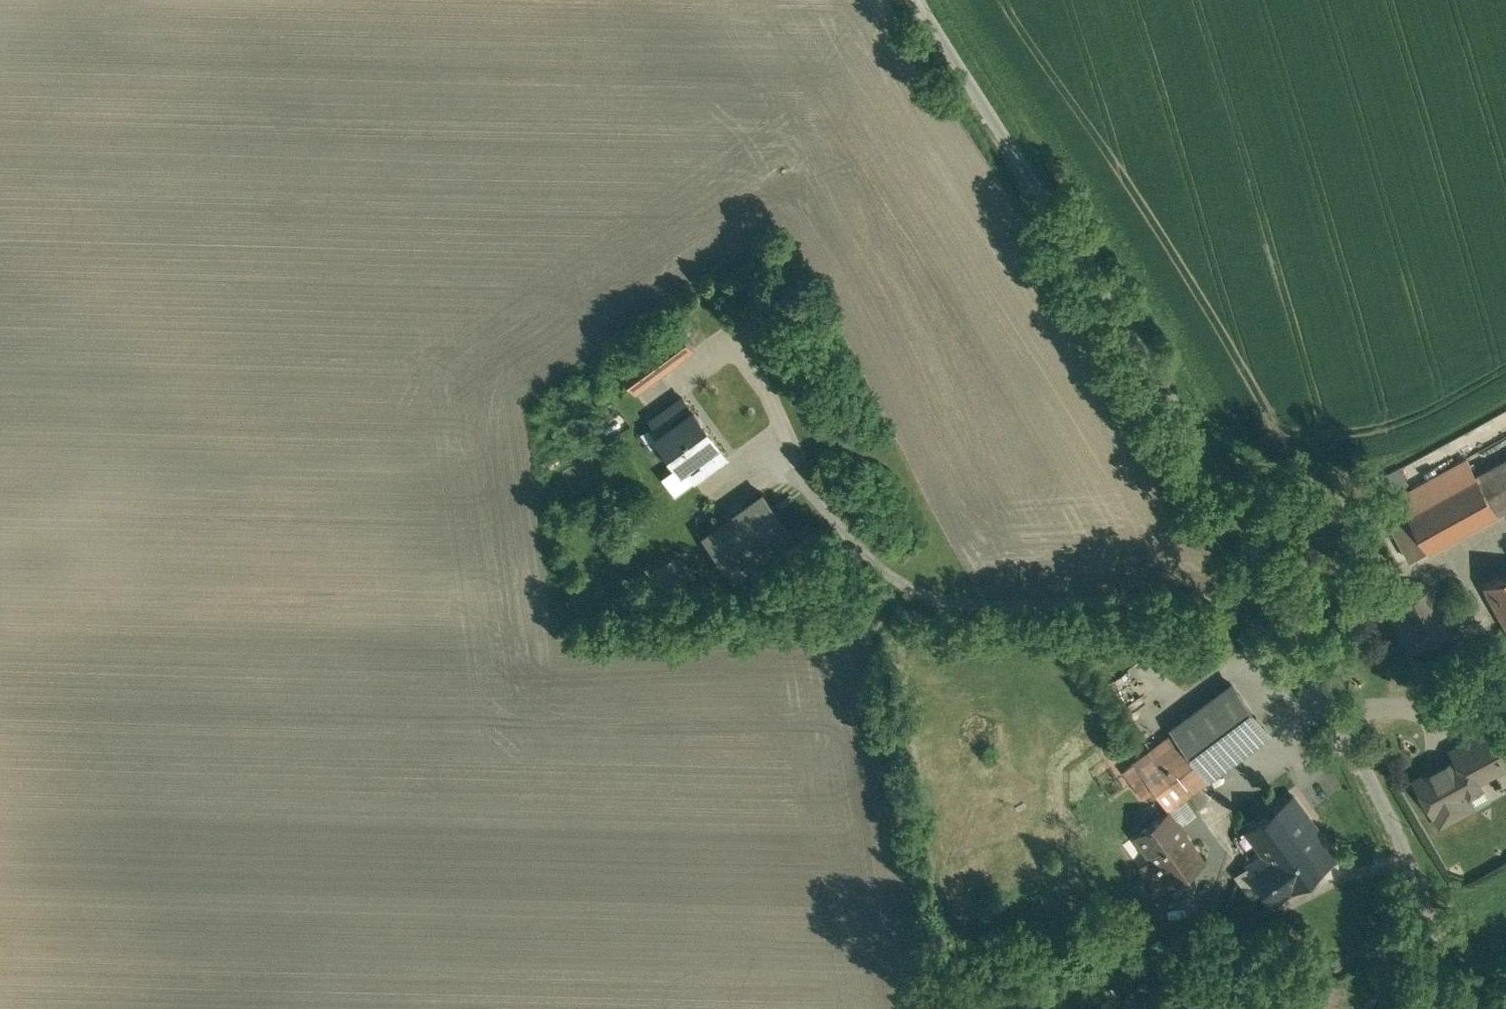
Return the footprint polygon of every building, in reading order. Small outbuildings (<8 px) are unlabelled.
[(659,433),(654,436),(680,472),(685,469),(695,483),(729,458),(719,446),(722,444),(693,406),(691,407),(681,394),(648,418),(659,433)] [(1397,496),(1407,513),(1390,523),(1410,560),(1505,507),(1505,459),(1476,475),(1466,458),(1397,496)] [(763,489),(701,534),(729,573),(791,529),(763,489)] [(696,562),(661,576),(662,578),(641,586),(651,613),(706,589),(696,562)] [(1484,586),(1505,627),(1505,573),(1484,586)] [(1429,587),(1388,608),(1410,651),(1451,629),(1429,587)] [(1224,695),(1150,749),(1185,796),(1258,742),(1224,695)] [(1451,750),(1455,758),(1415,780),(1438,824),(1455,815),(1458,816),(1468,811),(1469,808),(1472,806),(1466,795),(1481,787),(1478,781),(1505,766),(1505,738),(1498,724),(1451,750)] [(1185,796),(1150,749),(1133,762),(1154,790),(1168,809),(1185,796)] [(1154,790),(1133,762),(1123,770),(1144,797),(1154,790)] [(1280,806),(1247,829),(1264,852),(1246,865),(1273,902),(1290,889),(1291,890),(1339,856),(1294,794),(1279,805),(1280,806)] [(1204,860),(1168,811),(1136,835),(1152,857),(1139,867),(1158,893),(1159,893),(1180,922),(1201,907),(1180,878),(1204,860)]
